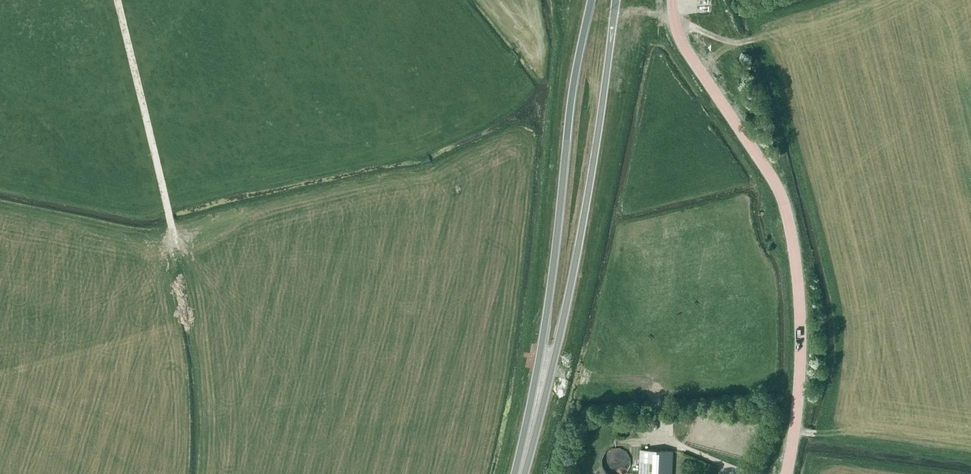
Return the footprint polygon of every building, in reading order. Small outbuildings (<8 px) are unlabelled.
[(671,451),(640,449),(639,473),(670,473),(671,451)]
